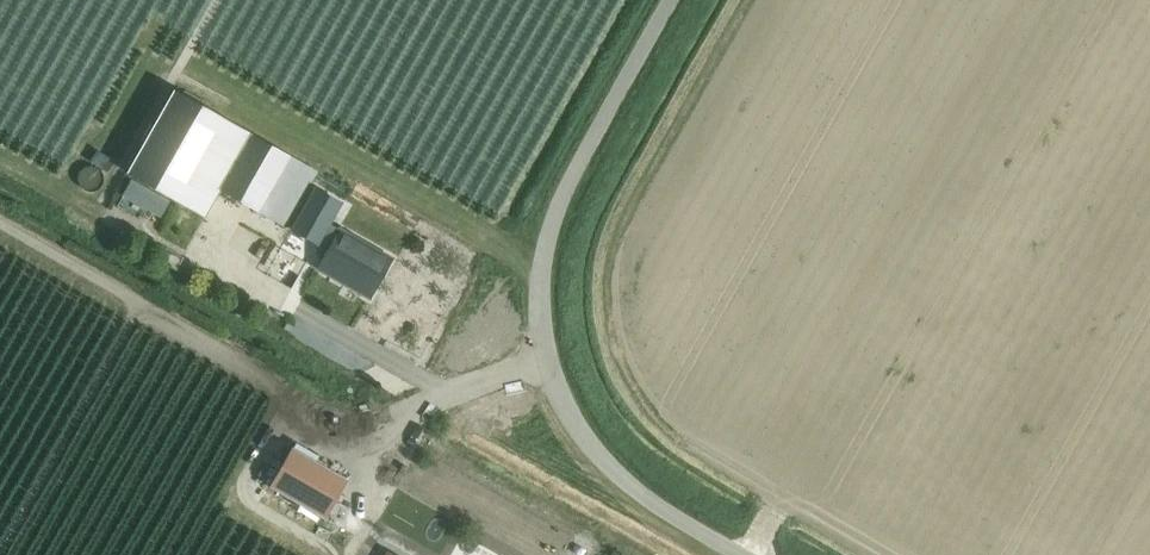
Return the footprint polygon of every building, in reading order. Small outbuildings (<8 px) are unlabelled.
[(203,216),(218,189),(250,133),(164,84),(116,167),(203,216)] [(257,211),(258,210),(285,225),(316,172),(289,157),(289,155),(250,133),(218,189),(257,211)] [(389,258),(372,248),(339,229),(317,267),(368,296),(389,258)] [(323,518),(346,479),(290,446),(267,486),(323,518)]
